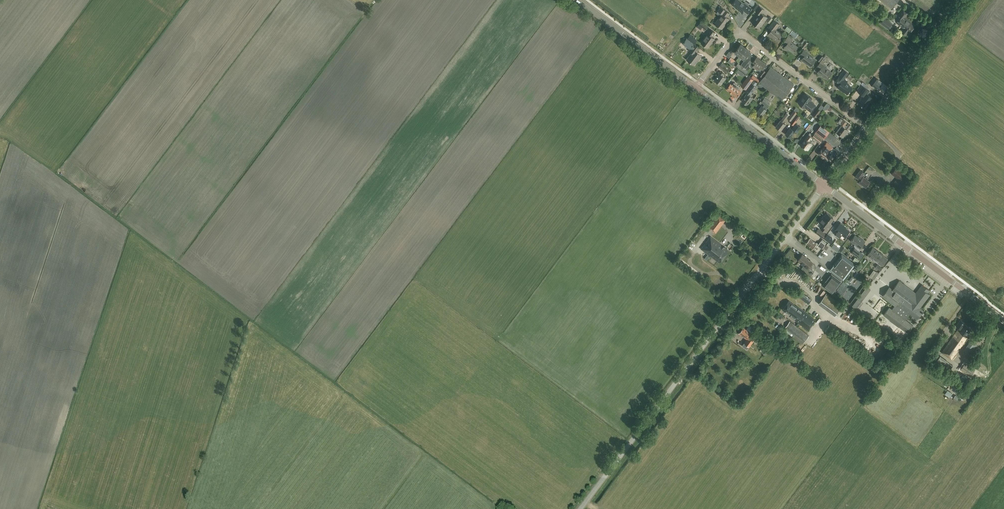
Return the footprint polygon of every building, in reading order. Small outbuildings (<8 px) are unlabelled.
[(739,0),(735,0),(732,4),(737,8),(737,9),(741,12),(743,10),(747,14),(751,8),(744,3),(744,4),(739,0)] [(764,21),(767,17),(762,13),(764,10),(760,6),(756,11),(759,14),(752,22),(759,27),(764,21)] [(722,14),(715,23),(722,28),(729,19),(727,17),(729,13),(721,7),(718,11),(722,14)] [(909,32),(915,25),(911,23),(912,22),(905,17),(908,12),(903,9),(895,19),(900,22),(898,24),(903,28),(901,32),(906,35),(908,31),(909,32)] [(893,23),(884,16),(880,22),(889,29),(893,23)] [(702,20),(699,24),(706,29),(709,26),(702,20)] [(777,41),(782,34),(775,29),(779,24),(774,20),(769,27),(772,29),(768,34),(772,38),(772,37),(777,41)] [(651,29),(659,36),(664,31),(655,24),(651,29)] [(708,47),(714,38),(712,37),(715,33),(710,28),(705,35),(707,35),(701,43),(708,47)] [(793,53),(798,46),(791,42),(792,40),(788,36),(784,42),(786,44),(784,47),(787,49),(788,49),(793,53)] [(687,39),(683,43),(690,49),(689,50),(692,52),(687,59),(694,65),(698,58),(699,59),(702,55),(697,52),(699,48),(694,44),(687,39)] [(740,55),(745,48),(740,44),(737,49),(736,49),(733,47),(730,51),(730,52),(732,54),(734,51),(740,55)] [(744,66),(749,59),(746,57),(750,52),(745,48),(740,55),(742,57),(745,60),(742,64),(744,66)] [(810,66),(815,60),(808,54),(809,54),(803,50),(800,55),(803,57),(801,60),(805,63),(805,62),(810,66)] [(761,60),(757,56),(753,62),(754,63),(752,66),(756,68),(761,60)] [(736,61),(731,57),(730,59),(727,62),(732,65),(733,64),(736,61)] [(752,61),(749,59),(744,66),(741,70),(745,73),(747,70),(746,69),(752,61)] [(827,79),(832,73),(826,68),(827,66),(825,65),(827,63),(822,59),(816,67),(819,69),(817,72),(821,75),(822,75),(827,79)] [(766,64),(761,60),(756,68),(758,70),(758,69),(761,71),(759,74),(762,76),(766,71),(763,69),(766,64)] [(729,70),(730,68),(722,62),(721,64),(719,67),(727,73),(729,70)] [(770,92),(782,76),(771,67),(761,80),(759,83),(770,92)] [(847,94),(852,87),(846,83),(847,81),(844,79),(848,73),(844,70),(835,81),(839,84),(837,87),(842,90),(847,94)] [(720,85),(726,78),(723,76),(725,74),(720,71),(718,74),(719,74),(714,80),(720,85)] [(746,89),(753,80),(748,76),(741,85),(746,89)] [(782,76),(770,92),(782,100),(794,84),(782,76)] [(875,83),(878,79),(876,78),(871,85),(873,87),(873,86),(878,90),(880,87),(875,83)] [(750,95),(757,87),(754,85),(756,82),(753,80),(751,83),(752,83),(747,88),(750,90),(747,93),(741,101),(747,105),(753,98),(750,95)] [(739,87),(734,83),(732,85),(730,84),(726,89),(737,97),(741,92),(737,89),(739,87)] [(870,91),(862,85),(857,91),(863,95),(862,97),(858,103),(865,108),(872,98),(867,95),(870,91)] [(811,112),(816,105),(810,101),(812,98),(805,93),(798,103),(805,108),(805,107),(811,112)] [(761,105),(756,112),(761,116),(766,109),(769,105),(768,104),(770,102),(764,97),(761,102),(764,104),(763,106),(761,105)] [(816,117),(821,110),(819,108),(818,108),(813,115),(816,117)] [(791,121),(797,113),(793,110),(787,119),(791,121)] [(783,122),(789,114),(787,112),(781,120),(780,120),(776,127),(780,130),(785,124),(783,122)] [(796,121),(800,115),(797,113),(793,119),(790,123),(793,125),(796,121)] [(843,120),(840,119),(838,122),(840,124),(841,124),(844,126),(843,127),(841,126),(836,132),(843,137),(846,133),(848,135),(850,132),(847,130),(851,126),(848,124),(847,125),(845,124),(846,123),(843,120)] [(792,129),(790,127),(785,134),(790,137),(795,131),(797,133),(801,127),(796,123),(796,125),(792,129)] [(824,138),(829,131),(821,125),(816,132),(813,135),(810,133),(800,145),(806,149),(808,150),(812,144),(811,143),(810,143),(814,139),(819,143),(824,138)] [(829,131),(824,138),(832,144),(833,143),(836,145),(840,140),(836,138),(829,131)] [(831,145),(827,142),(824,146),(824,147),(823,149),(822,148),(818,154),(826,160),(826,159),(828,160),(831,156),(830,155),(830,154),(828,153),(830,151),(829,150),(832,146),(831,145)] [(836,145),(833,143),(832,144),(836,147),(834,149),(840,153),(842,150),(836,145)] [(900,187),(907,176),(896,168),(892,174),(897,178),(894,182),(900,187)] [(866,187),(870,182),(862,176),(864,173),(860,170),(855,177),(860,180),(860,181),(863,184),(862,184),(866,187)] [(824,216),(823,215),(819,222),(822,224),(820,227),(826,232),(830,227),(827,225),(833,217),(827,213),(824,216)] [(715,233),(725,220),(717,214),(707,227),(715,233)] [(845,237),(849,231),(844,227),(844,226),(840,223),(835,230),(837,231),(834,234),(839,237),(842,234),(845,237)] [(819,228),(816,232),(823,238),(826,234),(819,228)] [(832,236),(828,233),(824,238),(830,243),(833,239),(832,236)] [(860,239),(854,235),(850,241),(855,245),(854,246),(855,247),(851,253),(858,257),(861,252),(859,251),(861,248),(860,248),(865,241),(860,238),(860,239)] [(720,262),(728,250),(710,237),(702,249),(720,262)] [(816,243),(810,238),(806,243),(813,248),(815,244),(817,246),(818,245),(822,249),(825,245),(820,242),(819,244),(816,242),(816,243)] [(882,266),(886,261),(888,258),(872,247),(867,255),(882,266)] [(908,253),(906,256),(916,263),(918,260),(908,253)] [(810,261),(808,260),(802,255),(798,260),(801,262),(800,263),(804,265),(801,269),(811,276),(814,273),(814,271),(809,267),(813,263),(810,261)] [(834,264),(829,270),(843,280),(855,264),(843,255),(836,265),(834,264)] [(890,268),(894,264),(889,259),(885,264),(890,268)] [(876,272),(873,270),(869,276),(874,279),(878,273),(876,271),(876,272)] [(831,273),(822,285),(832,293),(841,281),(831,273)] [(915,293),(899,281),(892,290),(889,287),(888,289),(882,296),(895,305),(892,309),(889,307),(883,315),(890,320),(898,326),(899,326),(907,332),(913,325),(906,320),(910,314),(917,319),(923,310),(920,307),(929,294),(927,292),(929,290),(922,285),(915,293)] [(856,309),(870,290),(866,287),(852,306),(856,309)] [(808,304),(811,299),(802,293),(799,297),(808,304)] [(835,315),(842,305),(826,294),(819,303),(835,315)] [(802,318),(799,323),(800,324),(808,330),(815,320),(797,307),(789,301),(785,305),(802,318)] [(789,315),(799,323),(802,318),(785,305),(782,310),(789,315)] [(964,323),(960,320),(956,326),(959,328),(942,352),(951,359),(967,337),(966,336),(971,329),(964,324),(964,323)] [(804,342),(809,336),(790,322),(785,328),(804,342)] [(751,333),(743,328),(739,334),(747,339),(744,343),(749,346),(756,336),(751,332),(751,333)] [(905,345),(916,330),(914,329),(903,343),(905,345)] [(770,347),(773,343),(762,335),(761,336),(760,339),(770,347)] [(976,345),(970,341),(964,350),(970,354),(976,345)] [(970,377),(975,370),(964,363),(963,365),(960,370),(970,377)]
